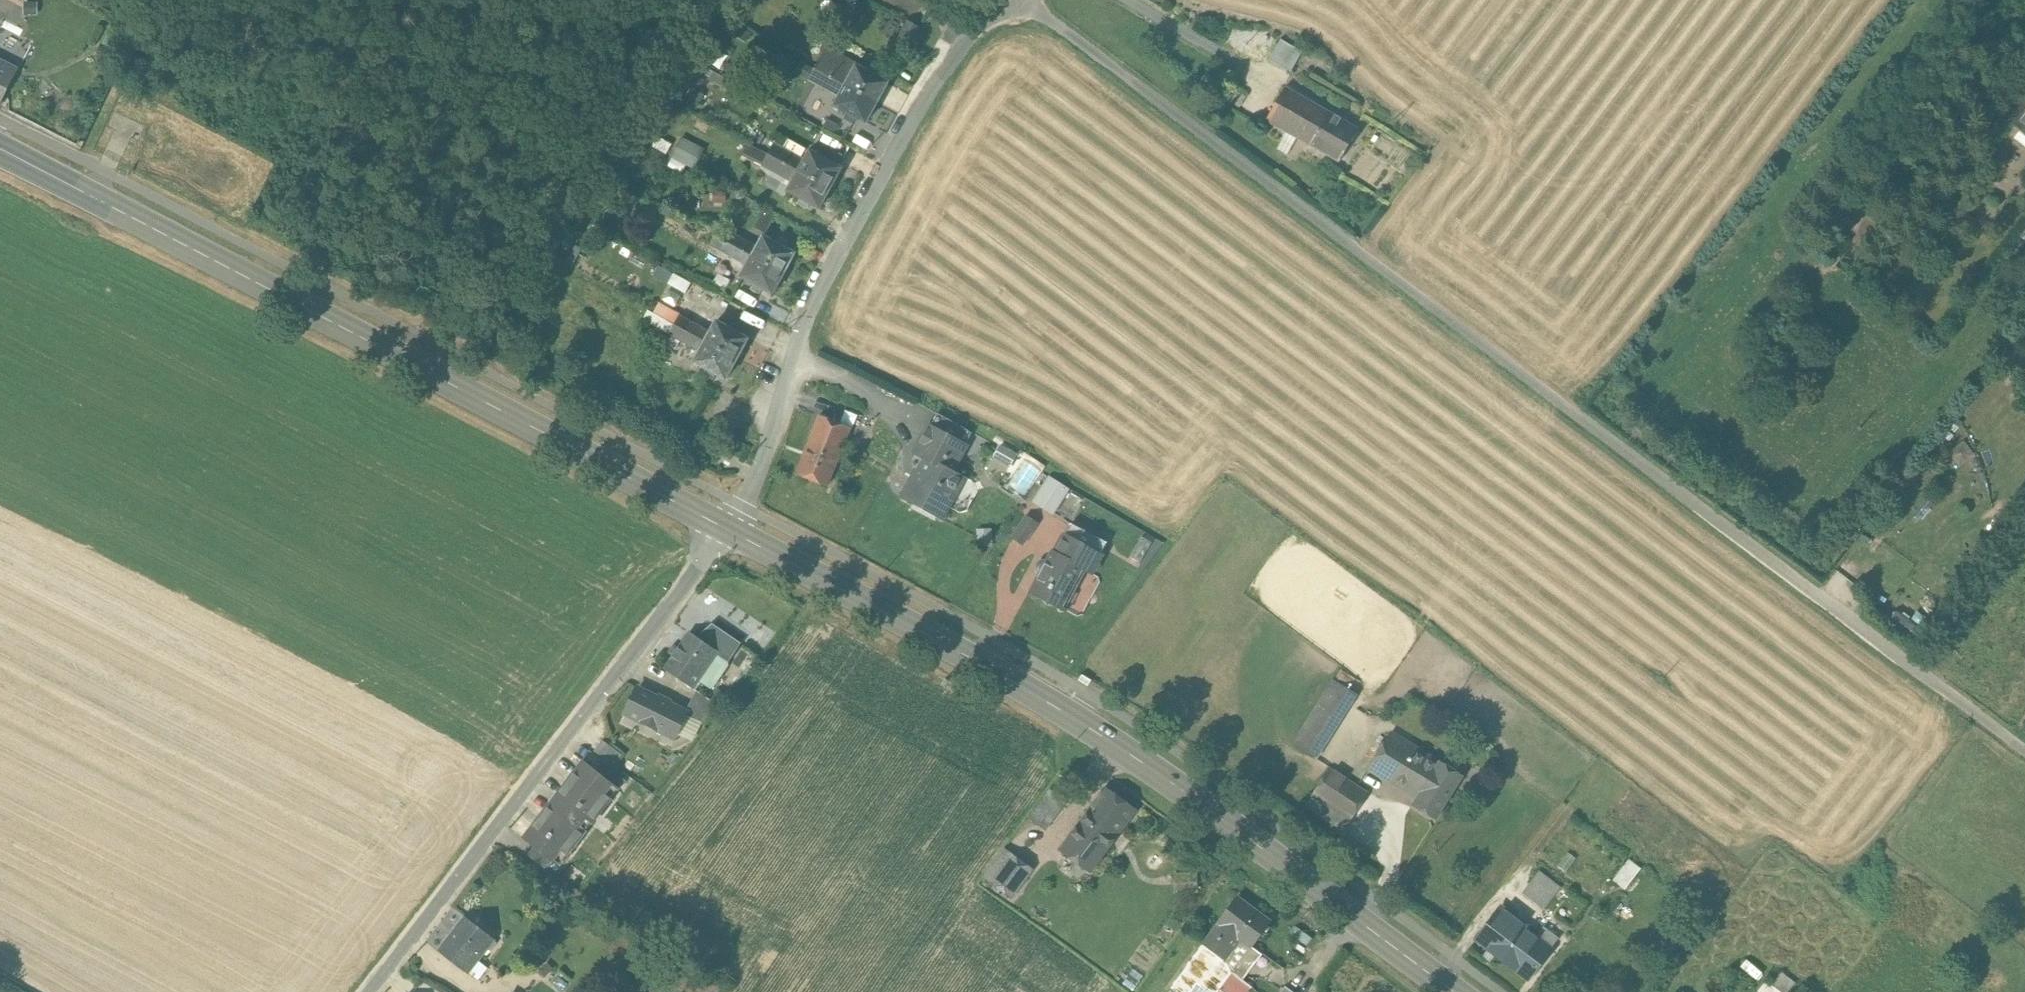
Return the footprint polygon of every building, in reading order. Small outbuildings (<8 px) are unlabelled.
[(869,0),(845,0),(840,8),(860,19),(871,1),(869,0)] [(907,21),(887,10),(877,28),(897,39),(907,21)] [(919,27),(909,22),(898,42),(908,47),(919,27)] [(1303,52),(1281,40),(1269,60),(1291,73),(1303,52)] [(851,75),(821,58),(815,69),(846,86),(851,75)] [(0,61),(0,104),(17,70),(0,61)] [(889,83),(857,65),(851,75),(846,86),(877,103),(889,83)] [(846,86),(815,69),(809,80),(840,97),(846,86)] [(877,103),(846,86),(840,97),(835,106),(866,124),(877,103)] [(1359,130),(1286,88),(1267,121),(1340,163),(1359,130)] [(2022,88),(2000,116),(2024,136),(2024,91),(2022,88)] [(673,163),(697,170),(705,144),(681,137),(673,163)] [(805,160),(774,144),(769,155),(799,171),(805,160)] [(842,168),(810,151),(805,160),(799,171),(831,189),(842,168)] [(799,171),(769,155),(762,166),(793,182),(799,171)] [(831,189),(799,171),(793,182),(788,192),(820,209),(831,189)] [(758,247),(733,234),(728,243),(753,257),(758,247)] [(728,243),(715,236),(710,245),(748,266),(753,257),(728,243)] [(796,254),(764,236),(758,247),(753,257),(784,274),(796,254)] [(784,274),(753,257),(748,266),(741,277),(773,295),(784,274)] [(711,333),(680,316),(675,325),(706,342),(711,333)] [(749,339),(717,322),(711,333),(706,342),(738,359),(749,339)] [(706,342),(675,325),(670,334),(701,351),(706,342)] [(738,359),(706,342),(701,351),(694,363),(726,380),(738,359)] [(970,431),(938,414),(931,427),(963,444),(970,431)] [(820,416),(797,474),(828,487),(851,428),(820,416)] [(931,427),(930,426),(915,453),(927,459),(927,458),(954,472),(967,446),(963,444),(931,427)] [(1951,444),(1955,461),(1975,456),(1970,439),(1951,444)] [(1012,463),(1016,450),(999,444),(995,457),(1012,463)] [(927,459),(915,482),(912,481),(903,498),(943,519),(965,478),(954,472),(927,458),(927,459)] [(1067,489),(1051,479),(1036,502),(1053,512),(1067,489)] [(1038,525),(1027,517),(1013,537),(1024,544),(1038,525)] [(1108,543),(1072,524),(1056,554),(1088,571),(1092,573),(1108,543)] [(1056,554),(1052,552),(1031,592),(1067,611),(1088,571),(1056,554)] [(704,642),(690,633),(679,649),(674,645),(668,653),(674,656),(665,669),(694,689),(699,681),(709,688),(713,687),(728,666),(728,662),(740,643),(715,626),(704,642)] [(687,712),(638,688),(628,709),(644,717),(642,723),(659,731),(661,726),(677,734),(687,715),(688,713),(687,712)] [(720,707),(697,691),(692,702),(714,714),(720,707)] [(1328,691),(1306,725),(1328,739),(1350,705),(1328,691)] [(714,714),(692,702),(687,712),(688,713),(687,715),(706,724),(714,714)] [(1328,739),(1306,725),(1294,744),(1316,758),(1328,739)] [(1440,762),(1392,732),(1369,770),(1417,799),(1418,800),(1440,762)] [(1440,762),(1418,800),(1417,799),(1413,806),(1436,820),(1464,776),(1440,761),(1440,762)] [(586,763),(526,840),(535,847),(552,860),(558,865),(618,788),(603,776),(586,763)] [(1370,793),(1330,767),(1311,796),(1352,822),(1370,793)] [(627,780),(610,768),(603,776),(618,788),(620,789),(627,780)] [(1106,788),(1053,860),(1083,882),(1137,811),(1106,788)] [(1066,801),(1051,790),(1037,809),(1052,820),(1066,801)] [(552,860),(535,847),(528,856),(545,869),(552,860)] [(1013,854),(991,883),(1013,899),(1034,870),(1013,854)] [(1625,868),(1615,881),(1625,889),(1635,876),(1625,868)] [(1561,888),(1539,872),(1523,893),(1545,909),(1561,888)] [(1239,896),(1218,924),(1219,925),(1204,944),(1204,945),(1222,957),(1240,939),(1252,948),(1272,921),(1239,896)] [(1504,960),(1526,930),(1528,928),(1501,908),(1477,940),(1504,960)] [(495,939),(466,917),(439,952),(468,974),(469,972),(478,961),(495,939)] [(1526,930),(1504,960),(1529,979),(1551,950),(1526,930)] [(1204,945),(1184,972),(1199,983),(1212,991),(1219,991),(1220,990),(1232,973),(1251,949),(1252,948),(1240,939),(1222,957),(1204,945)] [(1262,956),(1252,948),(1251,949),(1232,973),(1243,981),(1262,956)] [(478,961),(469,972),(480,980),(488,969),(478,961)] [(1184,972),(1172,988),(1177,991),(1192,991),(1199,983),(1184,972)] [(1232,973),(1220,990),(1222,991),(1249,991),(1252,988),(1243,981),(1232,973)] [(487,988),(483,984),(477,991),(509,991),(494,979),(487,988)] [(1766,981),(1758,991),(1759,991),(1780,991),(1766,981)]
